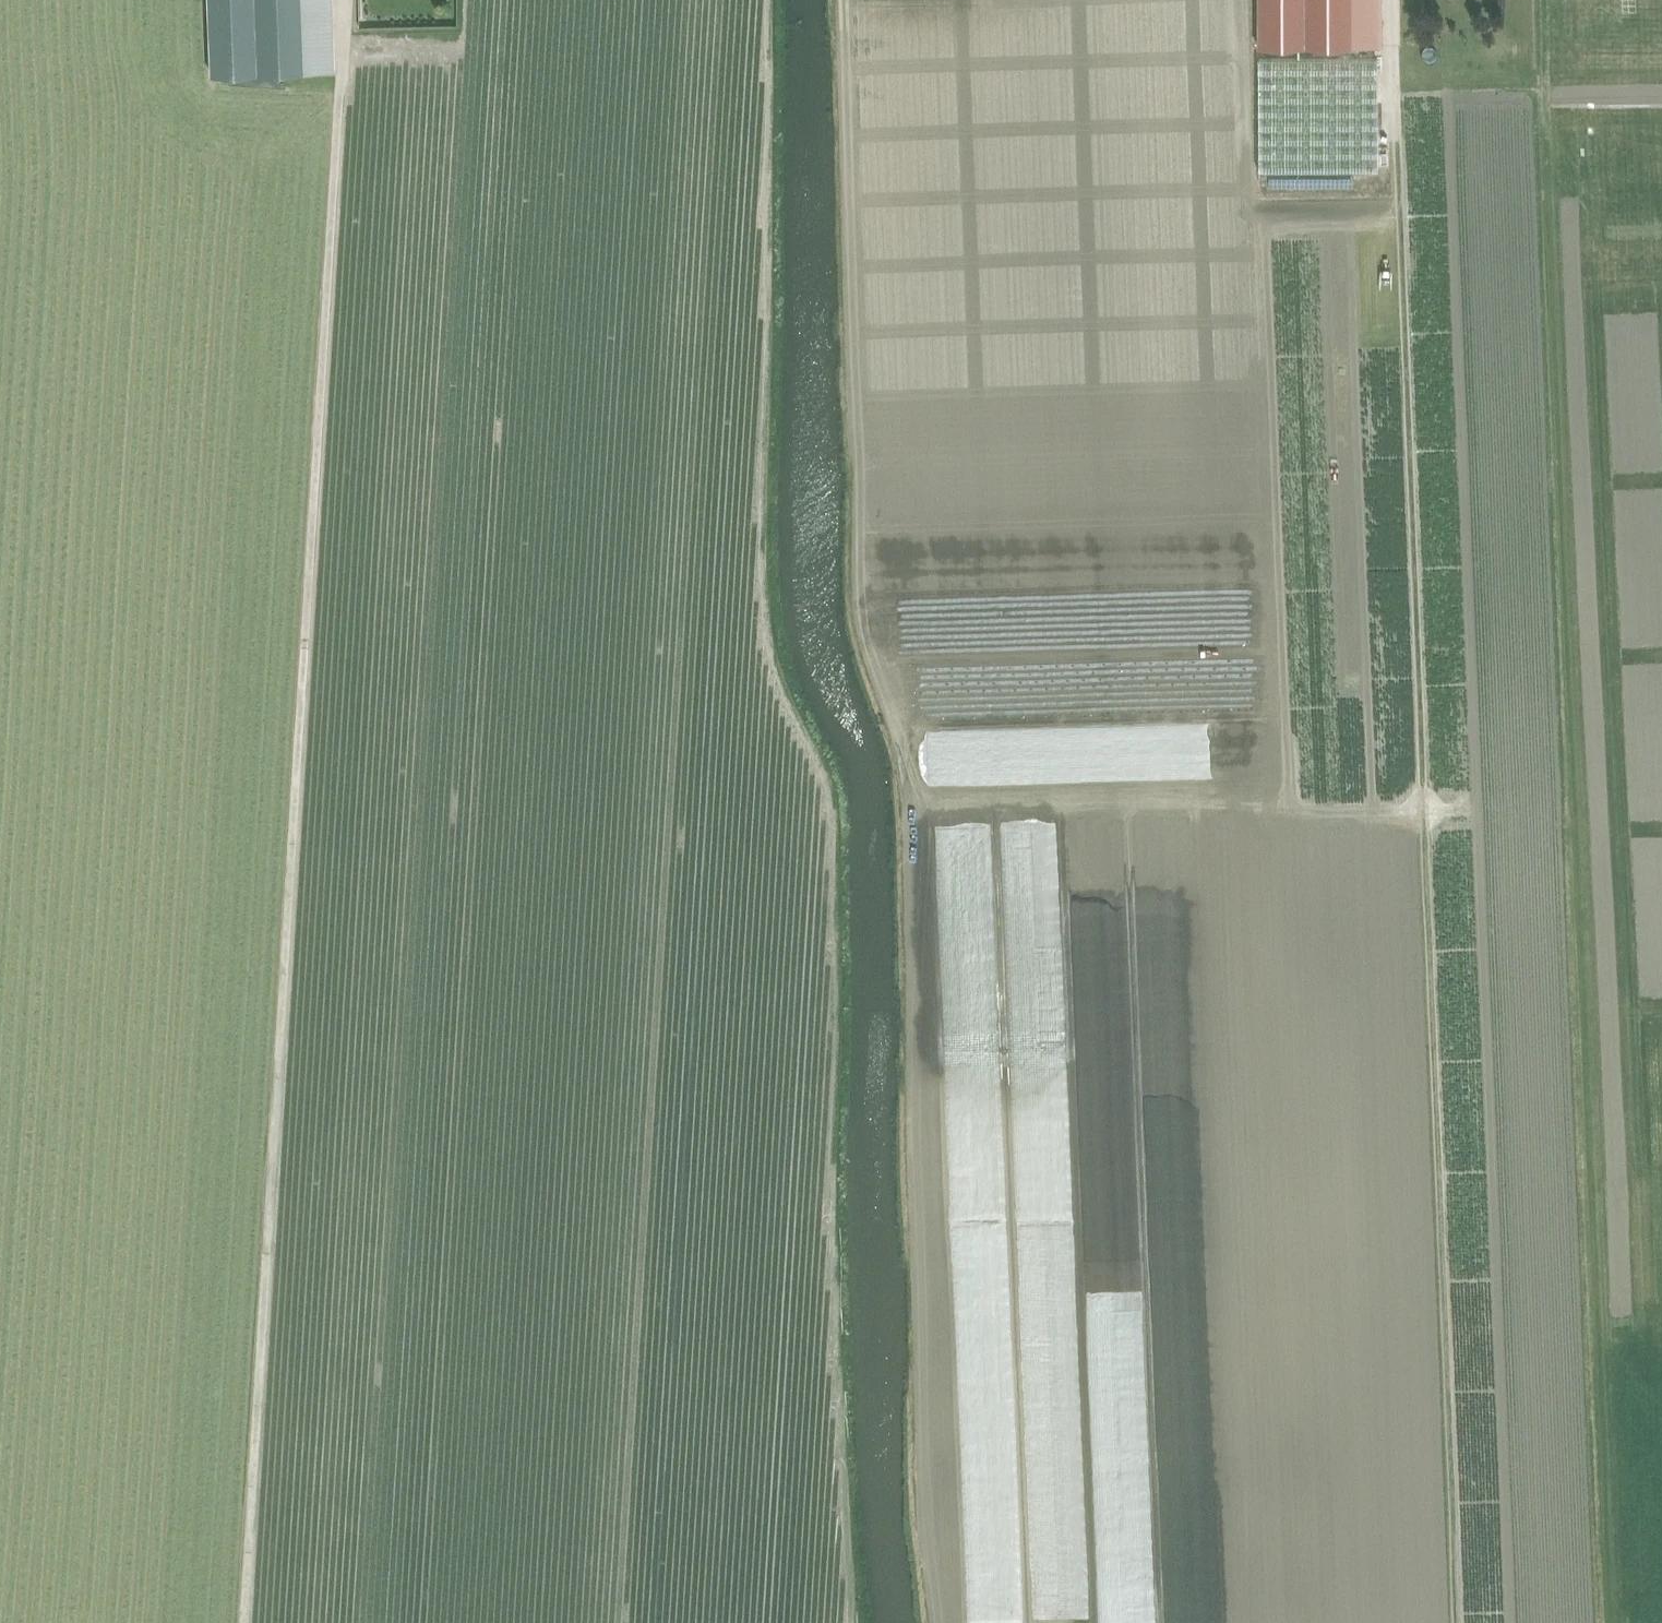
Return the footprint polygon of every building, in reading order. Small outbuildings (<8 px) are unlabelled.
[(211,75),(229,74),(229,82),(287,87),(286,72),(303,72),(301,0),(209,0),(211,75)] [(1350,0),(1258,0),(1258,46),(1350,46),(1350,0)] [(1378,172),(1377,59),(1259,59),(1259,172),(1378,172)]
